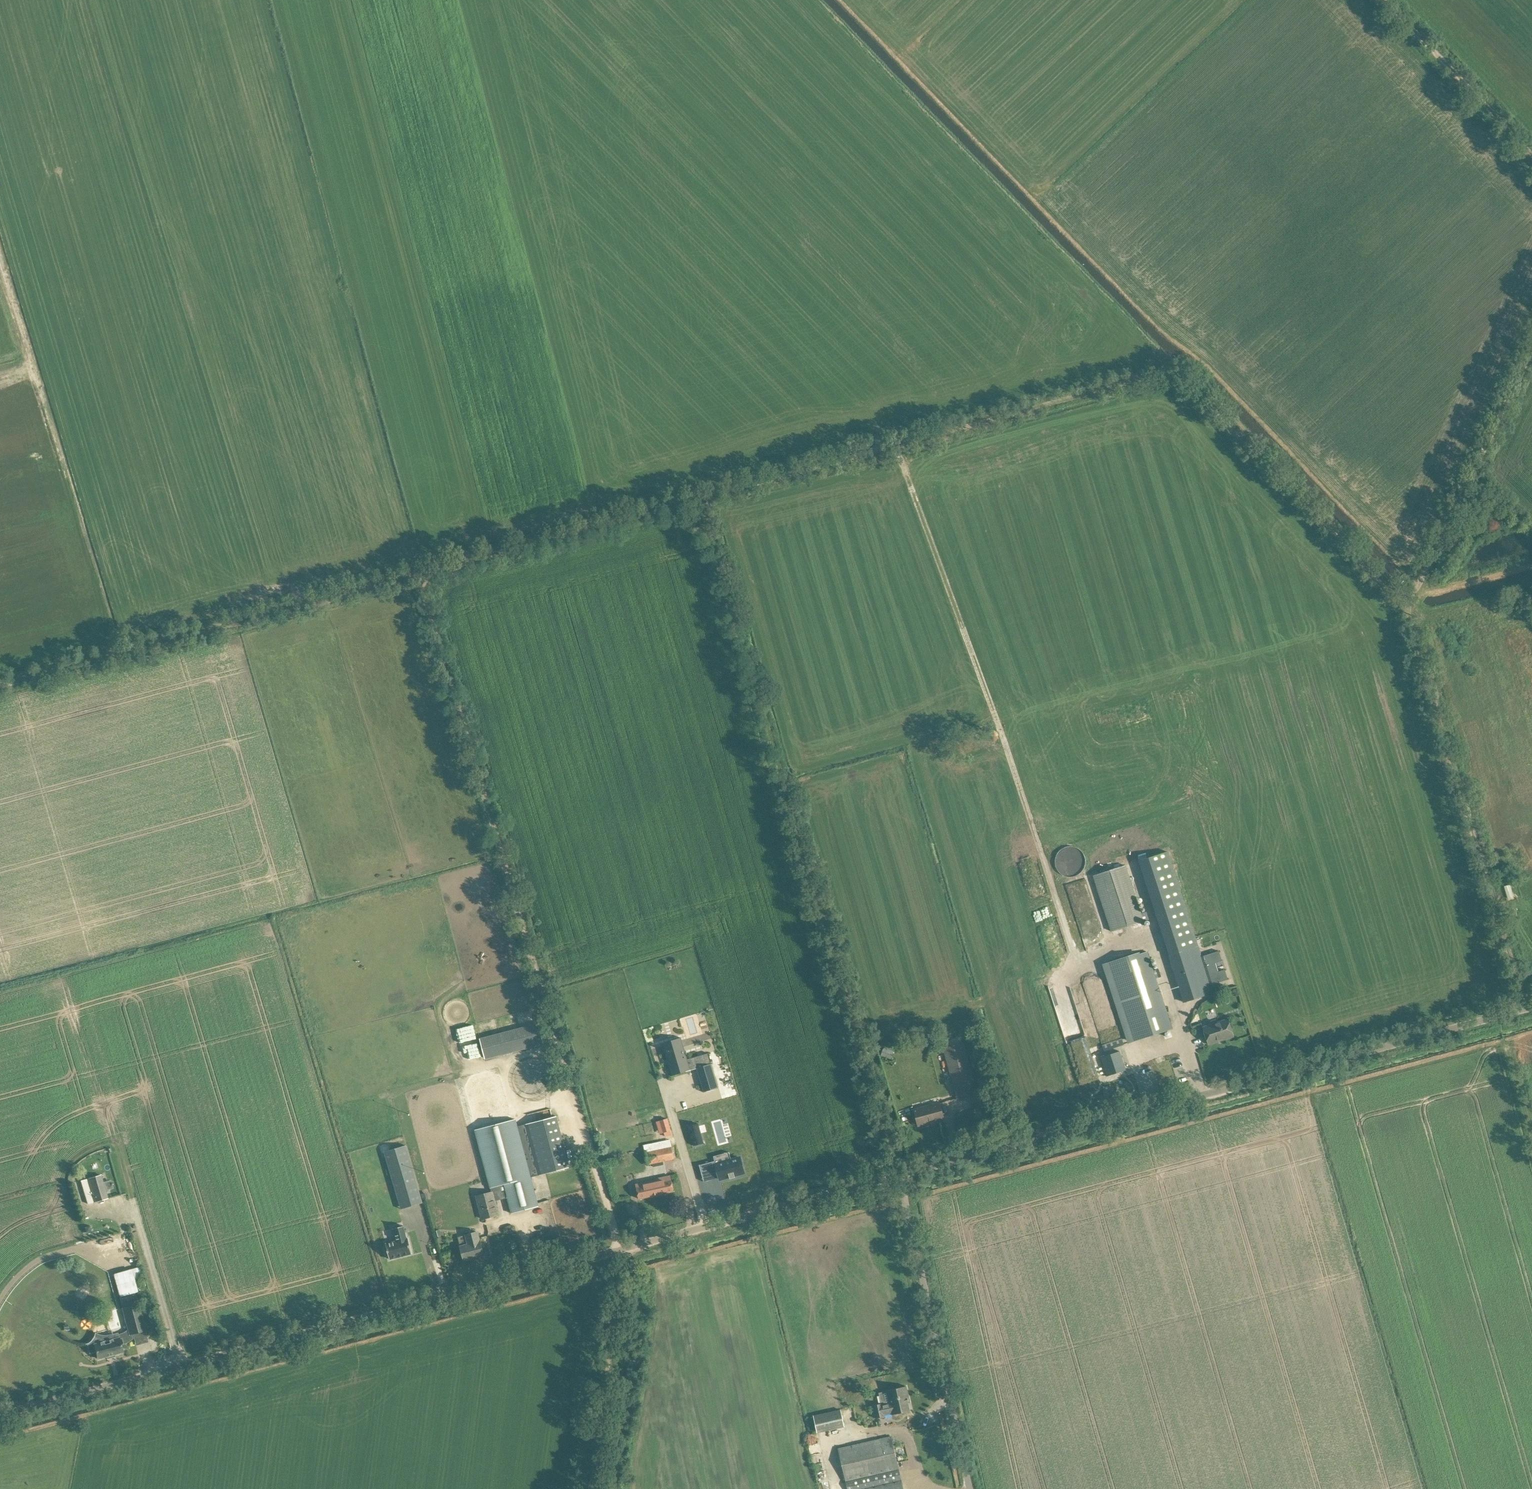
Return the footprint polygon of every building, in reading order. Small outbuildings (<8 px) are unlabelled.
[(1063,866),(1077,868),(1080,853),(1066,851),(1063,866)] [(1111,932),(1151,919),(1144,897),(1137,899),(1126,865),(1093,876),(1111,932)] [(1169,955),(1184,1002),(1213,993),(1198,945),(1169,955)] [(1107,964),(1132,1042),(1172,1029),(1147,951),(1107,964)] [(1219,951),(1203,956),(1212,984),(1228,979),(1225,969),(1218,971),(1215,963),(1222,961),(1219,951)] [(1203,1027),(1205,1034),(1208,1044),(1233,1036),(1228,1019),(1203,1027)] [(480,1039),(485,1058),(543,1043),(538,1023),(480,1039)] [(663,1043),(662,1043),(672,1076),(673,1075),(672,1073),(696,1066),(696,1068),(704,1092),(719,1087),(708,1053),(688,1059),(681,1037),(680,1038),(681,1040),(664,1045),(663,1043)] [(1122,1038),(1102,1044),(1105,1051),(1124,1044),(1122,1038)] [(977,1093),(974,1083),(963,1043),(944,1048),(957,1098),(977,1093)] [(884,1047),(881,1055),(886,1057),(889,1049),(884,1047)] [(1120,1051),(1101,1057),(1107,1076),(1126,1070),(1120,1051)] [(944,1118),(939,1103),(914,1110),(918,1125),(944,1118)] [(570,1168),(556,1117),(526,1125),(539,1175),(539,1176),(570,1168)] [(491,1187),(495,1186),(504,1184),(504,1186),(511,1211),(538,1204),(533,1186),(531,1177),(539,1175),(526,1125),(526,1124),(517,1126),(516,1119),(475,1130),(490,1186),(491,1187)] [(668,1119),(656,1122),(660,1134),(671,1131),(668,1119)] [(699,1123),(689,1126),(694,1145),(704,1143),(699,1123)] [(401,1209),(422,1202),(406,1145),(385,1151),(401,1209)] [(658,1162),(674,1158),(672,1146),(655,1150),(658,1161),(658,1162)] [(648,1164),(653,1163),(658,1161),(655,1150),(645,1152),(648,1164)] [(700,1164),(699,1165),(700,1166),(702,1172),(717,1168),(719,1177),(720,1179),(730,1177),(730,1179),(731,1178),(734,1177),(735,1177),(735,1175),(744,1172),(740,1157),(731,1159),(716,1164),(715,1161),(700,1165),(700,1164)] [(101,1175),(81,1180),(88,1205),(99,1202),(100,1202),(104,1201),(104,1200),(108,1199),(101,1175)] [(655,1180),(636,1184),(639,1198),(659,1194),(674,1191),(672,1181),(671,1176),(655,1179),(655,1180)] [(498,1215),(493,1195),(492,1191),(476,1196),(480,1209),(483,1219),(498,1215)] [(387,1247),(385,1248),(387,1256),(389,1255),(390,1259),(412,1253),(408,1238),(407,1238),(404,1226),(401,1226),(401,1225),(396,1226),(396,1227),(394,1228),(397,1241),(386,1243),(387,1247)] [(484,1254),(481,1245),(481,1241),(480,1241),(478,1232),(458,1237),(461,1247),(464,1260),(484,1254)] [(113,1273),(120,1296),(139,1290),(132,1268),(113,1273)] [(146,1330),(143,1321),(139,1303),(138,1303),(135,1292),(119,1296),(127,1325),(130,1335),(146,1330)] [(119,1337),(102,1342),(94,1336),(93,1339),(91,1341),(89,1343),(88,1344),(90,1353),(96,1351),(98,1359),(106,1356),(107,1359),(116,1357),(115,1354),(123,1352),(119,1337)] [(910,1402),(909,1397),(906,1386),(896,1388),(886,1390),(889,1402),(873,1405),(876,1419),(885,1417),(884,1414),(891,1412),(892,1414),(900,1413),(910,1411),(908,1403),(910,1402)] [(841,1410),(813,1415),(817,1433),(844,1427),(841,1410)] [(848,1488),(903,1488),(891,1436),(838,1448),(848,1488)]
